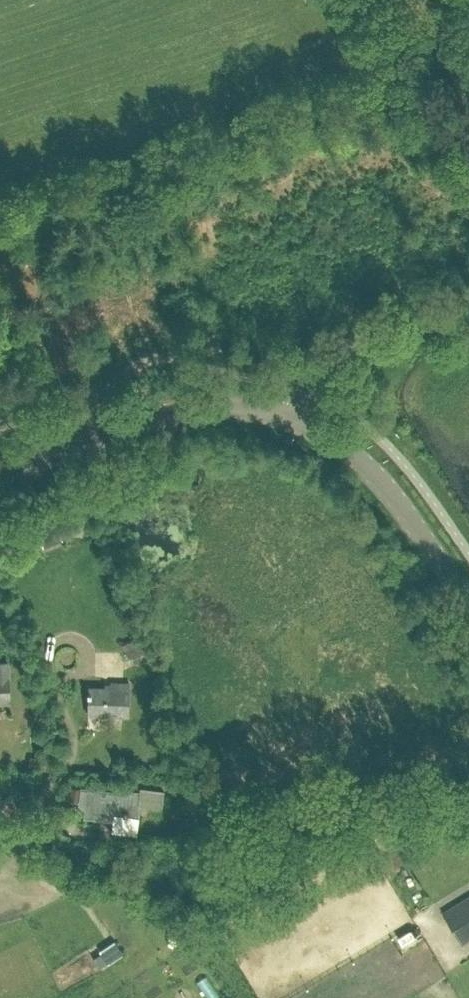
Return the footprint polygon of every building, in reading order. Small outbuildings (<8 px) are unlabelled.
[(208,353),(220,348),(214,333),(202,337),(208,353)] [(44,534),(52,553),(71,544),(63,526),(44,534)] [(142,635),(122,644),(128,659),(132,657),(137,668),(153,661),(142,635)] [(91,687),(89,715),(126,718),(129,680),(111,679),(110,688),(91,687)] [(112,812),(123,814),(123,816),(127,817),(127,814),(137,815),(139,792),(127,791),(127,794),(82,788),(80,803),(87,803),(85,816),(111,819),(112,812)] [(468,941),(468,896),(441,913),(461,946),(468,941)] [(116,960),(106,946),(93,955),(102,969),(116,960)]
